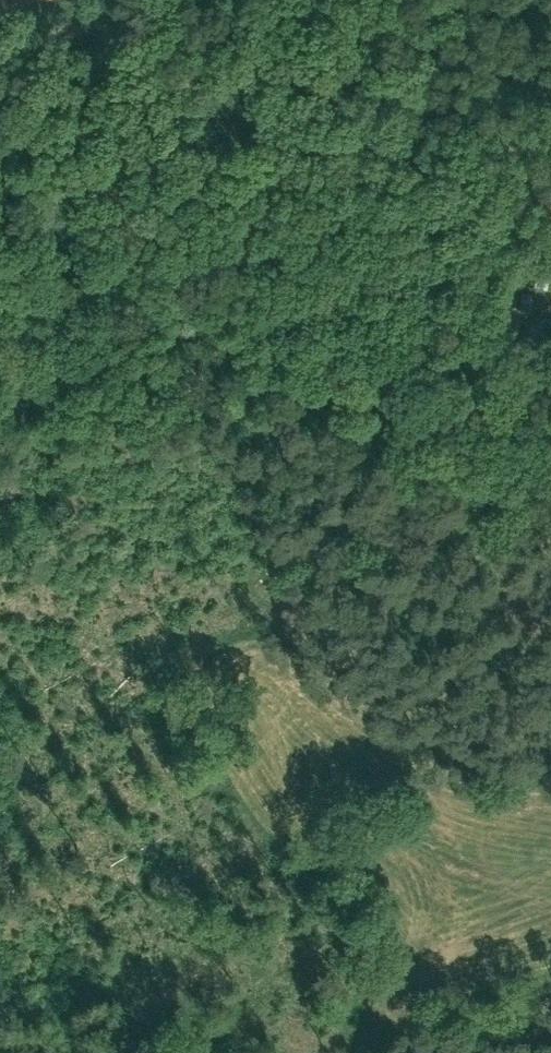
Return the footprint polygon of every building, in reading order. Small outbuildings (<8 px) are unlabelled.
[(519,310),(531,311),(533,290),(521,289),(519,310)]
